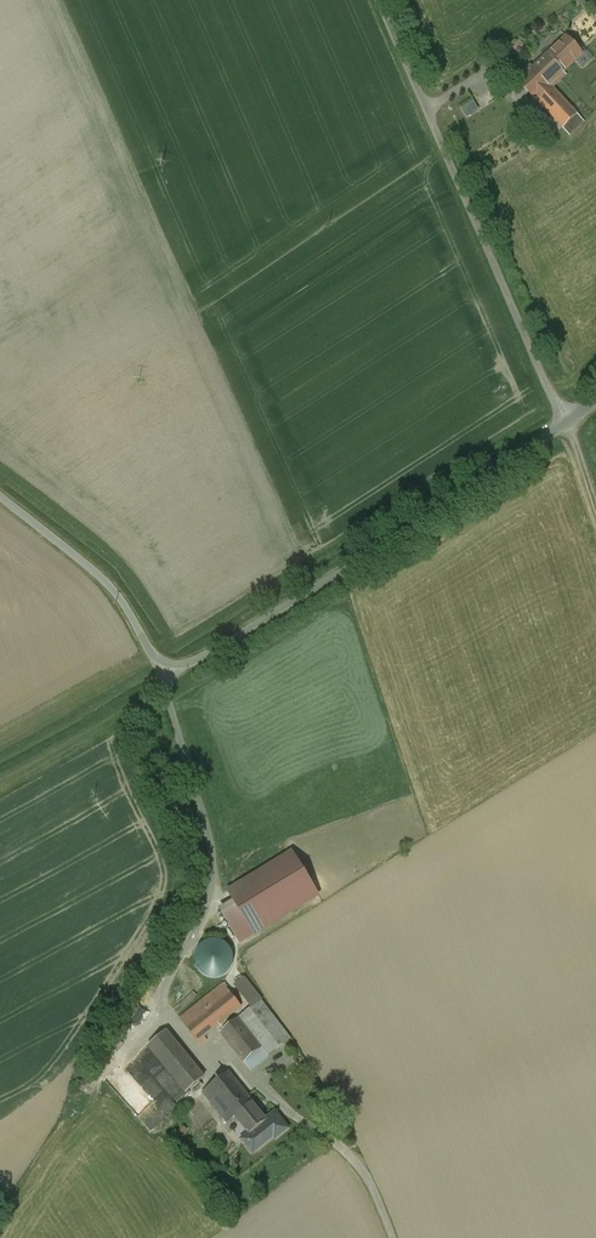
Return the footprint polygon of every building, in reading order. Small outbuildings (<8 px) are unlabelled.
[(567,38),(548,57),(564,73),(583,54),(567,38)] [(544,53),(517,80),(539,103),(554,90),(567,77),(564,73),(548,57),(544,53)] [(539,103),(565,132),(569,136),(584,122),(554,90),(539,103)] [(464,116),(478,111),(474,100),(459,106),(464,116)] [(292,853),(228,892),(234,901),(254,934),(318,895),(292,853)] [(240,943),(254,934),(234,901),(220,910),(240,943)] [(201,974),(207,977),(214,979),(222,977),(228,973),(232,967),(233,960),(233,954),(230,949),(226,945),(221,942),(216,941),(209,941),(203,944),(198,949),(196,955),(195,962),(197,968),(201,974)] [(257,995),(244,978),(236,984),(249,1001),(257,995)] [(223,984),(180,1019),(198,1041),(241,1007),(223,984)] [(261,1000),(220,1032),(250,1071),(291,1039),(261,1000)] [(125,1049),(134,1038),(120,1026),(110,1038),(125,1049)] [(204,1078),(166,1032),(148,1047),(186,1093),(204,1078)] [(110,1083),(151,1132),(179,1108),(139,1059),(110,1083)] [(266,1120),(228,1073),(203,1093),(228,1123),(236,1117),(249,1134),(266,1120)] [(266,1120),(249,1134),(242,1140),(243,1141),(245,1138),(256,1152),(274,1137),(275,1140),(289,1129),(275,1112),(266,1120)] [(331,1112),(322,1117),(326,1124),(335,1119),(331,1112)]
